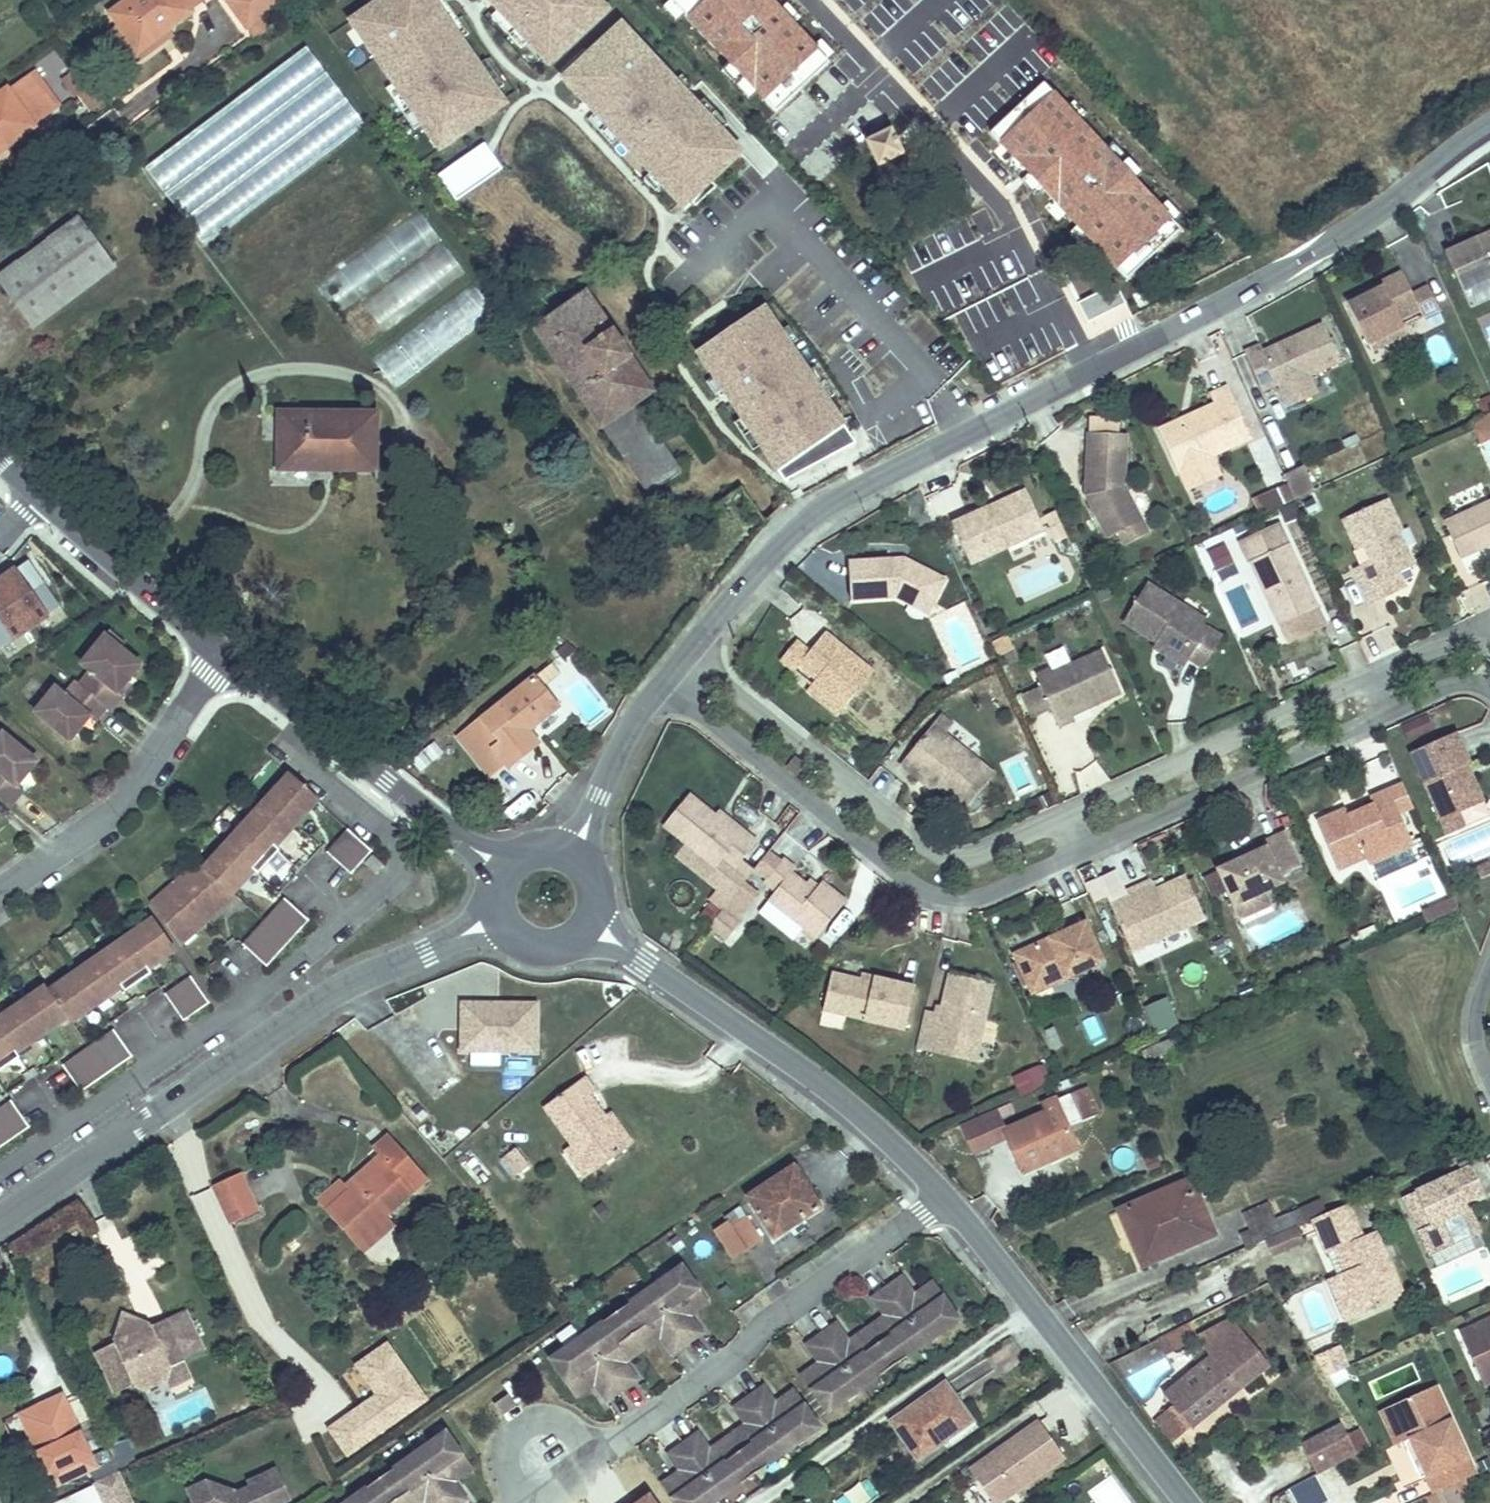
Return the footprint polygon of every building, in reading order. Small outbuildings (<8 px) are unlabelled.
[(108,21),(136,57),(190,20),(187,15),(202,3),(200,0),(136,0),(108,21)] [(228,5),(250,35),(289,6),(284,0),(234,0),(228,5)] [(432,0),(385,0),(349,25),(440,154),(508,109),(432,0)] [(547,67),(606,14),(593,0),(484,0),(547,67)] [(560,81),(682,213),(743,157),(619,27),(560,81)] [(199,244),(365,129),(308,49),(143,165),(199,244)] [(0,93),(0,156),(35,130),(32,127),(59,106),(36,75),(10,93),(7,88),(0,93)] [(892,133),(867,146),(880,170),(905,156),(892,133)] [(486,147),(441,176),(456,199),(501,170),(486,147)] [(6,280),(41,329),(124,268),(88,219),(6,280)] [(1489,282),(1489,236),(1447,256),(1464,294),(1489,282)] [(1341,299),(1362,342),(1397,327),(1394,319),(1415,310),(1418,315),(1433,308),(1422,286),(1406,293),(1396,273),(1341,299)] [(652,394),(588,293),(535,329),(647,496),(680,473),(636,404),(652,394)] [(763,311),(693,360),(776,474),(846,429),(763,311)] [(1259,345),(1241,353),(1258,390),(1275,382),(1279,389),(1334,363),(1317,326),(1262,351),(1259,345)] [(1397,327),(1362,342),(1366,352),(1401,336),(1397,327)] [(391,348),(375,363),(392,383),(409,368),(391,348)] [(1177,471),(1213,454),(1247,438),(1224,387),(1206,395),(1211,406),(1159,431),(1177,471)] [(1482,420),(1474,421),(1477,438),(1489,436),(1489,398),(1478,400),(1482,420)] [(274,409),(272,462),(367,463),(368,409),(274,409)] [(1106,538),(1118,533),(1138,523),(1123,490),(1125,438),(1085,437),(1083,493),(1106,538)] [(1247,438),(1213,454),(1219,466),(1253,451),(1247,438)] [(1313,488),(1297,454),(1278,463),(1294,497),(1313,488)] [(986,509),(949,526),(967,564),(1042,530),(1027,496),(988,513),(986,509)] [(1370,602),(1387,594),(1381,580),(1397,573),(1407,569),(1392,535),(1402,530),(1387,498),(1339,521),(1351,549),(1361,545),(1369,564),(1355,571),(1370,602)] [(1449,518),(1465,552),(1489,541),(1489,500),(1449,518)] [(1138,523),(1118,533),(1124,544),(1144,535),(1138,523)] [(1288,541),(1254,556),(1283,621),(1318,606),(1288,541)] [(1227,545),(1208,552),(1219,581),(1238,574),(1227,545)] [(25,559),(0,576),(0,644),(57,604),(25,559)] [(850,602),(900,599),(904,592),(934,605),(945,582),(901,562),(847,566),(850,602)] [(1022,600),(1049,588),(1041,568),(1014,580),(1022,600)] [(1381,580),(1387,594),(1404,587),(1397,573),(1381,580)] [(1146,580),(1120,621),(1161,644),(1157,652),(1183,667),(1190,657),(1203,665),(1219,639),(1174,612),(1180,601),(1146,580)] [(904,592),(900,599),(930,613),(934,605),(904,592)] [(106,626),(101,633),(118,645),(123,639),(106,626)] [(52,685),(32,710),(68,739),(87,715),(93,719),(104,705),(108,708),(120,692),(116,689),(135,664),(115,649),(118,645),(101,633),(78,661),(87,669),(77,682),(73,679),(61,693),(52,685)] [(817,683),(812,690),(844,714),(874,674),(826,638),(811,657),(794,645),(779,662),(797,676),(801,671),(817,683)] [(1052,670),(1036,676),(1060,729),(1076,722),(1073,713),(1119,692),(1104,656),(1056,677),(1052,670)] [(537,674),(463,732),(493,771),(508,759),(511,763),(542,739),(532,726),(559,705),(537,674)] [(844,714),(812,690),(806,697),(838,720),(844,714)] [(1407,741),(1434,731),(1429,716),(1402,726),(1407,741)] [(937,723),(925,737),(939,748),(951,734),(937,723)] [(0,731),(0,732),(0,797),(9,804),(22,789),(15,784),(35,759),(0,731)] [(1456,733),(1416,752),(1444,813),(1460,806),(1476,799),(1461,767),(1470,763),(1456,733)] [(939,748),(925,737),(903,764),(917,776),(921,772),(966,809),(996,771),(951,734),(939,748)] [(1444,813),(1416,752),(1413,753),(1441,815),(1444,813)] [(185,866),(140,908),(162,942),(175,930),(179,935),(205,909),(203,906),(234,872),(237,874),(259,847),(255,843),(296,797),(271,777),(263,785),(259,783),(246,797),(249,801),(240,810),(238,808),(227,820),(229,823),(221,833),(218,830),(195,857),(198,860),(189,869),(185,866)] [(1387,787),(1398,809),(1413,802),(1403,780),(1387,787)] [(1316,820),(1338,868),(1366,855),(1369,861),(1413,841),(1398,809),(1387,787),(1369,795),(1372,802),(1355,810),(1357,814),(1350,818),(1345,807),(1316,820)] [(683,798),(658,827),(707,867),(716,860),(729,872),(751,848),(735,835),(732,839),(683,798)] [(1460,806),(1444,813),(1453,831),(1469,824),(1460,806)] [(1444,813),(1441,815),(1450,833),(1453,831),(1444,813)] [(329,851),(352,873),(374,849),(350,828),(329,851)] [(1489,847),(1489,829),(1456,845),(1463,860),(1489,847)] [(1215,867),(1231,904),(1267,888),(1282,881),(1278,873),(1296,864),(1279,830),(1259,839),(1262,845),(1215,867)] [(384,867),(373,857),(365,865),(377,876),(384,867)] [(772,892),(761,906),(792,931),(809,945),(841,903),(816,883),(805,895),(784,878),(790,871),(777,860),(759,882),(772,892)] [(1124,891),(1106,900),(1129,950),(1202,916),(1183,875),(1153,889),(1128,901),(1124,891)] [(1149,880),(1124,891),(1128,901),(1153,889),(1149,880)] [(1429,919),(1461,905),(1456,893),(1424,908),(1429,919)] [(264,965),(307,917),(286,898),(243,945),(264,965)] [(718,908),(704,925),(721,938),(734,922),(718,908)] [(1011,953),(1026,985),(1045,977),(1050,988),(1101,964),(1081,920),(1011,953)] [(7,1061),(4,1056),(30,1038),(31,1037),(60,1018),(62,1021),(87,1005),(89,1008),(113,991),(111,986),(134,971),(135,970),(159,954),(140,925),(135,929),(132,925),(120,934),(121,938),(111,945),(107,942),(93,952),(96,955),(84,963),(82,960),(66,971),(55,978),(58,982),(43,992),(40,989),(31,996),(29,993),(13,1003),(14,1006),(4,1014),(1,1011),(0,1011),(0,1066),(7,1061)] [(921,1008),(912,1050),(931,1053),(934,1034),(975,1042),(988,979),(944,969),(934,1011),(921,1008)] [(829,971),(821,1008),(847,1013),(863,1017),(862,1023),(900,1031),(910,982),(872,975),(872,979),(829,971)] [(1045,977),(1026,985),(1031,996),(1050,988),(1045,977)] [(159,995),(153,1000),(171,1025),(195,1009),(177,982),(159,995)] [(202,983),(193,989),(201,1000),(209,994),(202,983)] [(155,990),(149,994),(153,1000),(159,995),(155,990)] [(539,1003),(463,1001),(463,1051),(539,1052),(539,1003)] [(105,1034),(52,1071),(70,1097),(123,1059),(105,1034)] [(934,1034),(931,1053),(971,1062),(975,1042),(934,1034)] [(1038,1066),(1012,1077),(1021,1097),(1047,1085),(1038,1066)] [(545,1105),(575,1145),(578,1143),(599,1168),(629,1146),(608,1119),(589,1094),(595,1089),(585,1076),(545,1105)] [(1048,1115),(1007,1134),(1025,1174),(1051,1162),(1047,1153),(1074,1142),(1070,1129),(1085,1122),(1072,1094),(1044,1105),(1048,1115)] [(0,1107),(0,1146),(19,1132),(1,1107),(0,1107)] [(614,1114),(608,1119),(629,1146),(635,1141),(614,1114)] [(326,1209),(344,1229),(357,1219),(376,1240),(394,1224),(385,1213),(426,1176),(388,1133),(371,1147),(378,1154),(344,1183),(349,1189),(326,1209)] [(578,1143),(575,1145),(567,1151),(586,1177),(599,1168),(578,1143)] [(514,1148),(497,1161),(513,1180),(529,1167),(514,1148)] [(234,1164),(208,1177),(226,1218),(254,1206),(234,1164)] [(1486,1191),(1473,1164),(1416,1190),(1429,1218),(1417,1223),(1432,1255),(1473,1236),(1458,1204),(1466,1201),(1486,1191)] [(796,1173),(748,1198),(773,1237),(819,1207),(796,1173)] [(1168,1190),(1112,1215),(1125,1244),(1131,1243),(1142,1268),(1206,1239),(1188,1198),(1175,1203),(1168,1190)] [(1416,1190),(1405,1195),(1417,1223),(1429,1218),(1416,1190)] [(1466,1201),(1458,1204),(1473,1236),(1481,1232),(1466,1201)] [(1349,1204),(1314,1220),(1320,1234),(1355,1218),(1349,1204)] [(1355,1218),(1320,1234),(1328,1249),(1336,1246),(1346,1268),(1338,1272),(1357,1313),(1405,1292),(1377,1231),(1364,1237),(1355,1218)] [(357,1219),(344,1229),(363,1251),(376,1240),(357,1219)] [(713,1237),(727,1258),(758,1239),(746,1222),(732,1231),(728,1227),(713,1237)] [(1237,1235),(1244,1251),(1272,1240),(1264,1224),(1237,1235)] [(681,1265),(551,1359),(576,1392),(578,1390),(594,1380),(597,1384),(608,1399),(637,1378),(626,1363),(623,1358),(658,1333),(662,1338),(672,1353),(702,1332),(691,1317),(687,1312),(705,1299),(681,1265)] [(1348,1317),(1357,1313),(1338,1272),(1329,1275),(1348,1317)] [(827,1410),(956,1317),(932,1283),(914,1296),(911,1291),(899,1275),(870,1296),(882,1312),(885,1317),(850,1343),(847,1338),(835,1321),(805,1343),(817,1359),(821,1364),(803,1377),(827,1410)] [(932,1283),(929,1278),(911,1291),(914,1296),(932,1283)] [(709,1304),(705,1299),(687,1312),(691,1317),(709,1304)] [(115,1349),(97,1357),(118,1397),(135,1389),(147,1392),(165,1384),(172,1371),(186,1364),(208,1354),(186,1312),(143,1334),(138,1326),(123,1333),(115,1349)] [(885,1317),(882,1312),(847,1338),(850,1343),(885,1317)] [(126,1317),(123,1333),(138,1326),(126,1317)] [(1462,1330),(1478,1364),(1489,1359),(1489,1318),(1462,1330)] [(1173,1440),(1266,1367),(1229,1320),(1197,1337),(1213,1356),(1163,1395),(1171,1405),(1155,1418),(1173,1440)] [(658,1333),(623,1358),(626,1363),(662,1338),(658,1333)] [(817,1359),(799,1372),(803,1377),(821,1364),(817,1359)] [(1478,1364),(1486,1383),(1489,1381),(1489,1359),(1478,1364)] [(172,1371),(165,1384),(171,1392),(194,1380),(186,1364),(172,1371)] [(594,1380),(578,1390),(579,1397),(597,1384),(594,1380)] [(1435,1487),(1476,1469),(1437,1380),(1383,1404),(1398,1438),(1405,1435),(1418,1430),(1421,1436),(1415,1439),(1428,1470),(1435,1487)] [(678,1502),(711,1502),(820,1425),(795,1391),(777,1404),(774,1399),(763,1384),(734,1406),(744,1420),(748,1425),(712,1451),(709,1446),(698,1431),(669,1452),(680,1467),(683,1472),(665,1485),(678,1502)] [(795,1391),(792,1386),(774,1399),(777,1404),(795,1391)] [(938,1392),(884,1430),(913,1468),(965,1430),(938,1392)] [(516,1405),(509,1395),(497,1403),(504,1413),(516,1405)] [(25,1417),(58,1486),(99,1466),(69,1406),(44,1418),(40,1410),(25,1417)] [(748,1425),(744,1420),(709,1446),(712,1451),(748,1425)] [(969,1471),(992,1502),(1000,1502),(1065,1456),(1039,1421),(969,1471)] [(1350,1459),(1335,1430),(1299,1449),(1314,1478),(1350,1459)] [(1418,1430),(1405,1435),(1421,1473),(1428,1470),(1415,1439),(1421,1436),(1418,1430)] [(448,1431),(348,1502),(419,1502),(425,1498),(428,1502),(463,1502),(469,1498),(454,1477),(472,1465),(448,1431)] [(665,1485),(683,1472),(680,1467),(662,1480),(665,1485)] [(293,1498),(279,1469),(250,1483),(253,1488),(241,1493),(209,1482),(201,1486),(196,1499),(199,1502),(282,1502),(293,1498)] [(96,1484),(106,1502),(137,1502),(123,1472),(122,1472),(96,1484)] [(1352,1487),(1324,1495),(1322,1487),(1340,1482),(1338,1477),(1283,1493),(1286,1502),(1356,1502),(1352,1487)] [(878,1496),(866,1480),(834,1502),(868,1502),(878,1496)] [(201,1486),(192,1490),(196,1499),(201,1486)]
